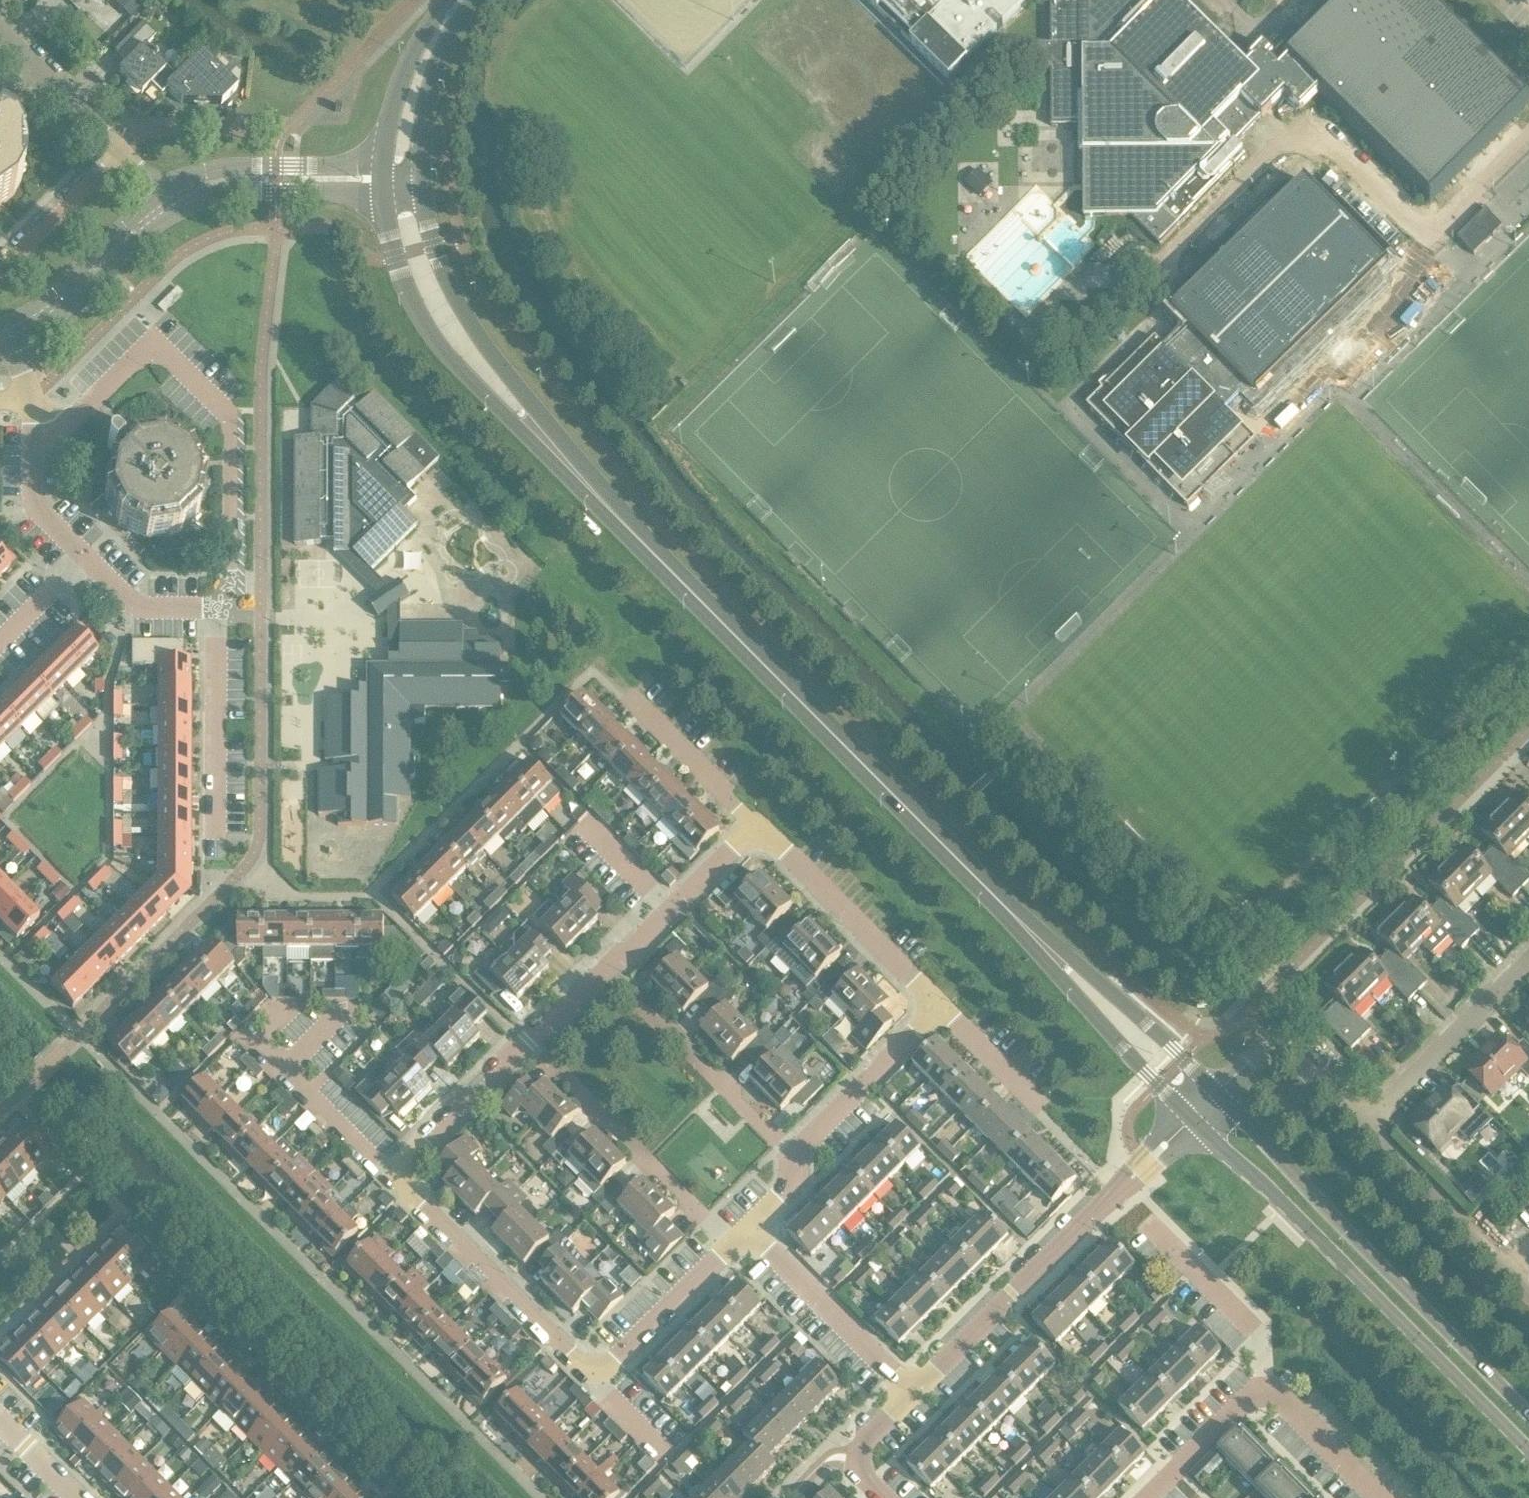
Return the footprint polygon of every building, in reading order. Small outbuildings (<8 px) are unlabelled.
[(966,65),(1030,0),(866,0),(949,82),(966,65)] [(1078,152),(1078,153),(1078,154),(1079,155),(1080,156),(1081,156),(1081,157),(1082,157),(1083,157),(1084,217),(1130,217),(1159,246),(1160,247),(1247,158),(1235,146),(1284,96),(1300,112),(1318,93),(1430,203),(1433,201),(1528,103),(1528,97),(1432,0),(1339,0),(1289,50),(1282,43),(1276,49),(1271,44),(1266,48),(1263,45),(1249,59),(1239,49),(1234,54),(1179,0),(1050,0),(1050,45),(1037,45),(1037,73),(1051,73),(1051,127),(1078,127),(1078,152)] [(147,6),(142,17),(148,20),(155,18),(158,11),(147,6)] [(176,79),(177,79),(166,68),(165,69),(145,48),(156,37),(143,24),(115,52),(127,64),(119,73),(141,95),(150,87),(162,99),(168,92),(168,91),(178,81),(176,79)] [(168,91),(168,92),(181,105),(221,105),(237,89),(201,54),(177,79),(176,79),(178,81),(168,91)] [(13,198),(21,182),(21,150),(12,135),(0,126),(0,207),(13,198)] [(975,170),(963,183),(970,190),(976,196),(989,183),(983,177),(975,170)] [(1155,338),(1086,406),(1127,447),(1128,446),(1148,466),(1147,467),(1187,508),(1256,441),(1229,413),(1243,399),(1257,413),(1382,291),(1372,281),(1387,267),(1306,184),(1291,198),(1280,187),(1177,288),(1188,300),(1173,314),(1191,332),(1170,353),(1155,338)] [(1234,205),(1242,213),(1256,200),(1247,191),(1234,205)] [(1474,256),(1502,228),(1485,211),(1457,239),(1474,256)] [(1205,236),(1213,243),(1227,227),(1220,220),(1205,236)] [(312,439),(295,439),(295,441),(296,441),(296,508),(296,526),(295,526),(295,527),(296,527),(296,545),(295,545),(295,546),(322,546),(322,541),(335,541),(335,552),(379,595),(368,603),(369,604),(374,601),(383,613),(377,617),(378,618),(389,611),(389,659),(400,659),(400,625),(401,625),(401,603),(410,597),(409,596),(403,599),(395,587),(400,583),(399,582),(388,589),(372,572),(395,549),(396,549),(397,548),(396,548),(417,527),(418,527),(419,526),(404,512),(396,504),(434,466),(440,459),(434,453),(416,436),(375,395),(361,409),(337,384),(312,409),(312,439)] [(104,497),(112,512),(118,526),(146,540),(176,535),(198,513),(204,483),(189,455),(162,440),(131,445),(124,453),(116,444),(115,444),(113,443),(112,443),(111,444),(109,445),(108,446),(107,447),(107,449),(107,450),(108,451),(108,452),(116,460),(109,467),(104,497)] [(10,567),(15,561),(6,552),(0,557),(0,577),(10,567)] [(341,772),(319,772),(319,816),(332,816),(338,816),(338,827),(368,827),(383,827),(399,827),(399,812),(399,800),(412,800),(412,778),(416,778),(416,759),(412,759),(412,737),(409,737),(409,725),(426,725),(426,708),(439,708),(439,711),(502,711),(502,684),(510,684),(510,668),(502,668),(502,652),(494,652),(494,640),(479,639),(479,633),(465,633),(465,625),(401,625),(400,625),(400,659),(389,659),(389,668),(368,668),(368,689),(360,689),(360,699),(326,699),(326,762),(341,762),(341,772)] [(59,646),(82,669),(97,654),(85,641),(90,635),(81,626),(76,632),(75,631),(59,646)] [(183,643),(132,643),(132,667),(158,667),(158,682),(189,682),(189,660),(183,659),(183,643)] [(66,684),(82,669),(59,646),(44,662),(66,684)] [(51,700),(66,684),(44,662),(28,677),(51,700)] [(35,715),(51,700),(28,677),(13,693),(35,715)] [(95,694),(104,694),(104,682),(95,682),(95,694)] [(189,682),(158,682),(158,705),(189,706),(189,682)] [(35,715),(13,693),(0,705),(0,711),(19,731),(35,715)] [(578,735),(604,709),(592,698),(589,701),(583,696),(561,718),(578,735)] [(189,706),(158,705),(158,714),(158,728),(189,728),(189,714),(189,706)] [(596,752),(617,730),(612,725),(616,721),(604,709),(578,735),(596,752)] [(19,731),(0,711),(0,743),(4,746),(19,731)] [(77,727),(83,733),(91,725),(85,719),(77,727)] [(74,742),(83,733),(77,727),(68,736),(74,742)] [(189,728),(158,728),(158,750),(189,750),(189,728)] [(613,769),(638,744),(626,732),(623,736),(617,730),(596,752),(613,769)] [(530,742),(530,748),(533,751),(538,751),(541,748),(542,743),(538,739),(533,739),(530,742)] [(630,786),(651,764),(645,758),(649,755),(638,744),(613,769),(630,786)] [(46,758),(52,764),(61,755),(55,749),(46,758)] [(189,750),(158,750),(158,772),(189,772),(189,750)] [(548,767),(554,761),(545,751),(539,757),(548,767)] [(44,772),(52,764),(46,758),(38,766),(44,772)] [(551,785),(552,785),(530,763),(524,769),(521,765),(509,777),(544,811),(561,795),(551,785)] [(647,803),(672,778),(660,766),(656,769),(651,764),(630,786),(647,803)] [(565,783),(571,777),(563,769),(556,775),(565,783)] [(189,772),(158,772),(158,793),(189,793),(189,772)] [(17,775),(9,783),(15,789),(23,781),(17,775)] [(496,797),(527,829),(544,811),(509,777),(498,788),(502,791),(496,797)] [(571,777),(565,783),(574,792),(580,786),(571,777)] [(664,820),(686,798),(679,792),(683,788),(672,778),(647,803),(664,820)] [(13,790),(19,797),(30,786),(24,780),(23,781),(15,789),(13,790)] [(291,780),(283,780),(283,792),(291,792),(291,780)] [(13,790),(7,784),(0,791),(0,812),(2,813),(19,797),(13,790)] [(189,793),(158,793),(158,815),(189,815),(189,793)] [(1526,842),(1528,839),(1528,808),(1516,795),(1498,813),(1526,842)] [(475,811),(500,836),(506,842),(517,831),(521,835),(527,829),(496,797),(490,802),(487,799),(475,811)] [(681,837),(706,812),(694,800),(691,803),(686,798),(664,820),(681,837)] [(599,817),(605,811),(597,803),(590,809),(592,810),(599,817)] [(572,817),(579,824),(587,815),(581,808),(572,817)] [(483,853),(500,836),(475,811),(464,822),(467,825),(461,831),(483,853)] [(608,826),(614,820),(605,811),(599,817),(608,826)] [(673,845),(691,862),(720,832),(714,826),(717,823),(706,812),(681,837),(673,845)] [(1526,842),(1498,813),(1480,832),(1495,847),(1487,854),(1522,889),(1528,882),(1528,876),(1511,858),(1526,842)] [(189,815),(158,815),(158,836),(189,836),(189,815)] [(332,816),(319,816),(319,824),(331,824),(332,816)] [(466,870),(483,853),(461,831),(456,837),(452,833),(441,845),(466,870)] [(15,849),(20,843),(12,834),(6,840),(15,849)] [(189,836),(158,836),(158,860),(187,860),(189,836)] [(633,851),(639,845),(630,836),(624,843),(633,851)] [(544,846),(551,853),(559,844),(553,837),(544,846)] [(20,843),(15,849),(16,849),(23,857),(29,851),(20,843)] [(449,887),(466,870),(441,845),(429,856),(433,860),(427,865),(449,887)] [(639,845),(633,851),(642,860),(648,854),(639,845)] [(542,861),(551,853),(544,846),(535,854),(542,861)] [(1522,889),(1487,854),(1480,862),(1464,847),(1446,865),(1474,893),(1490,877),(1512,899),(1522,889)] [(25,859),(23,857),(16,849),(7,858),(16,867),(25,859)] [(187,860),(158,860),(158,880),(187,892),(187,860)] [(45,879),(51,873),(43,865),(37,871),(45,879)] [(432,904),(449,887),(427,865),(421,871),(418,867),(406,879),(432,904)] [(1458,910),(1474,893),(1446,865),(1428,883),(1443,899),(1436,906),(1471,941),(1480,932),(1458,910)] [(672,869),(661,880),(670,888),(676,882),(681,877),(672,869)] [(96,879),(101,884),(110,876),(104,870),(96,879)] [(519,871),(510,880),(516,887),(526,877),(519,871)] [(51,873),(45,879),(53,887),(59,882),(51,873)] [(713,895),(714,896),(727,909),(736,899),(752,915),(776,891),(760,875),(747,888),(733,875),(713,895)] [(573,896),(558,911),(583,936),(599,921),(593,916),(611,898),(591,878),(583,886),(573,877),(564,887),(573,896)] [(93,893),(101,884),(96,879),(87,887),(93,893)] [(415,921),(432,904),(406,879),(395,890),(399,894),(393,900),(415,921)] [(158,880),(142,895),(164,917),(165,916),(164,915),(187,892),(158,880)] [(53,895),(61,903),(70,893),(63,885),(53,895)] [(23,903),(7,888),(0,895),(0,925),(0,926),(23,903)] [(493,897),(499,903),(508,895),(501,888),(493,897)] [(758,940),(767,949),(787,929),(778,920),(792,907),(776,891),(752,915),(767,931),(758,940)] [(142,895),(127,910),(149,932),(164,917),(142,895)] [(491,912),(499,903),(493,897),(484,905),(491,912)] [(1471,941),(1436,906),(1428,914),(1412,899),(1394,917),(1422,946),(1432,955),(1448,939),(1461,951),(1471,941)] [(65,909),(70,915),(79,906),(74,900),(65,909)] [(23,903),(0,926),(15,941),(38,918),(23,903)] [(558,911),(550,903),(534,918),(533,918),(524,927),(544,946),(553,938),(567,952),(583,936),(558,911)] [(62,923),(70,915),(65,909),(56,917),(62,923)] [(492,919),(482,930),(490,938),(510,918),(502,909),(492,919)] [(127,910),(112,926),(134,948),(149,932),(127,910)] [(476,914),(467,922),(474,929),(482,921),(476,914)] [(245,950),(263,950),(264,950),(264,915),(247,915),(247,920),(239,920),(239,936),(220,952),(234,966),(238,970),(245,963),(245,950)] [(288,950),(288,920),(280,920),(280,915),(264,915),(264,950),(263,950),(263,960),(287,960),(287,950),(288,950)] [(288,950),(312,950),(312,915),(295,915),(295,920),(288,920),(288,950)] [(336,950),(336,920),(328,920),(328,915),(312,915),(312,950),(312,963),(336,963),(336,950)] [(336,950),(360,950),(360,915),(344,915),(344,920),(336,920),(336,950)] [(395,931),(385,931),(385,920),(376,920),(376,915),(360,915),(360,950),(360,960),(383,960),(383,956),(392,956),(406,943),(395,931)] [(1406,962),(1422,946),(1394,917),(1376,935),(1392,950),(1384,958),(1419,992),(1427,984),(1406,962)] [(787,929),(767,949),(792,974),(829,936),(816,923),(812,927),(809,925),(796,938),(787,929)] [(112,926),(96,941),(118,963),(134,948),(112,926)] [(544,946),(524,927),(515,936),(515,953),(509,960),(534,985),(550,969),(544,963),(552,955),(544,947),(544,946)] [(34,939),(40,945),(48,936),(43,931),(34,939)] [(816,998),(836,978),(828,969),(841,956),(838,954),(843,950),(829,936),(792,974),(816,998)] [(31,953),(40,945),(34,939),(26,948),(31,953)] [(668,999),(693,974),(677,958),(686,949),(678,940),(658,960),(666,969),(652,983),(668,999)] [(96,941),(81,957),(103,979),(118,963),(96,941)] [(447,942),(438,951),(444,958),(454,948),(447,942)] [(234,966),(220,952),(212,944),(207,950),(203,946),(192,957),(217,983),(234,966)] [(1419,992),(1384,958),(1376,966),(1361,950),(1342,969),(1371,997),(1386,981),(1408,1003),(1419,992)] [(456,955),(453,963),(461,966),(465,958),(456,955)] [(81,957),(65,972),(87,994),(103,979),(81,957)] [(200,1000),(217,983),(192,957),(181,968),(184,972),(178,978),(200,1000)] [(534,985),(509,960),(505,957),(490,971),(485,966),(475,976),(495,995),(504,987),(518,1001),(534,985)] [(430,960),(421,969),(427,975),(436,966),(430,960)] [(1354,1013),(1371,997),(1342,969),(1324,987),(1340,1002),(1321,1021),(1352,1051),(1372,1031),(1354,1013)] [(65,972),(50,987),(72,1009),(87,994),(65,972)] [(706,1009),(726,990),(717,980),(708,989),(693,974),(668,999),(683,1014),(697,1000),(706,1009)] [(850,1014),(874,990),(858,974),(845,987),(836,978),(816,998),(825,1007),(834,998),(850,1014)] [(445,986),(436,977),(412,1001),(421,1010),(445,986)] [(183,1017),(200,1000),(178,978),(173,983),(169,979),(157,992),(183,1017)] [(395,987),(405,997),(414,988),(404,978),(395,987)] [(359,979),(337,979),(337,992),(337,1001),(348,1001),(359,1001),(359,983),(359,979)] [(396,1007),(405,997),(395,987),(386,997),(396,1007)] [(279,1001),(288,1001),(288,988),(279,988),(279,1001)] [(288,988),(288,1001),(296,1001),(296,988),(288,988)] [(439,1029),(464,1054),(480,1038),(473,1031),(487,1017),(460,990),(445,1005),(448,1020),(439,1029)] [(717,1048),(742,1023),(726,1008),(735,998),(726,990),(706,1009),(715,1018),(701,1032),(717,1048)] [(892,1028),(880,1016),(890,1006),(874,990),(850,1014),(846,1018),(861,1032),(854,1039),(868,1053),(892,1028)] [(166,1034),(183,1017),(157,992),(147,1002),(150,1006),(144,1013),(166,1034)] [(310,992),(300,992),(300,1001),(311,1001),(310,992)] [(336,992),(323,992),(323,1001),(337,1001),(337,992),(336,992)] [(370,1012),(380,1022),(396,1007),(386,997),(370,1012)] [(245,1011),(251,1017),(260,1008),(254,1002),(245,1011)] [(242,1026),(251,1017),(245,1011),(236,1020),(242,1026)] [(149,1052),(166,1034),(144,1013),(139,1017),(135,1014),(123,1026),(149,1052)] [(742,1023),(717,1048),(733,1064),(747,1050),(756,1058),(776,1039),(767,1030),(762,1035),(754,1027),(750,1031),(742,1023)] [(131,1069),(149,1052),(123,1026),(113,1036),(116,1040),(109,1047),(131,1069)] [(406,1044),(426,1064),(432,1070),(441,1062),(449,1070),(464,1054),(439,1029),(424,1044),(415,1035),(406,1044)] [(221,1036),(211,1045),(217,1051),(226,1042),(221,1036)] [(1521,1069),(1528,1078),(1528,1050),(1523,1045),(1515,1053),(1499,1036),(1464,1070),(1492,1098),(1521,1069)] [(766,1097),(791,1073),(775,1057),(784,1047),(776,1039),(756,1058),(765,1067),(750,1081),(766,1097)] [(206,1040),(197,1048),(203,1054),(211,1045),(206,1040)] [(929,1079),(952,1056),(936,1040),(913,1064),(929,1079)] [(407,1062),(391,1078),(415,1103),(431,1087),(424,1079),(432,1070),(426,1064),(406,1044),(397,1053),(407,1062)] [(203,1054),(208,1059),(217,1051),(211,1045),(203,1054)] [(248,1071),(254,1065),(246,1056),(239,1063),(248,1071)] [(944,1095),(968,1071),(952,1056),(929,1079),(944,1095)] [(254,1065),(248,1071),(257,1080),(263,1074),(254,1065)] [(791,1073),(766,1097),(782,1113),(796,1099),(805,1108),(825,1088),(815,1079),(810,1084),(808,1081),(806,1078),(804,1075),(804,1072),(802,1068),(799,1065),(791,1073)] [(186,1070),(177,1080),(182,1085),(192,1076),(186,1070)] [(340,1070),(333,1077),(348,1093),(355,1086),(340,1070)] [(960,1110),(983,1087),(968,1071),(944,1095),(960,1110)] [(400,1119),(415,1103),(391,1078),(376,1093),(367,1084),(357,1093),(383,1118),(391,1110),(400,1119)] [(174,1093),(182,1085),(177,1080),(169,1087),(174,1093)] [(196,1123),(222,1098),(204,1081),(182,1103),(189,1109),(186,1112),(196,1123)] [(527,1083),(502,1109),(513,1120),(517,1116),(528,1116),(537,1125),(562,1101),(546,1085),(537,1093),(527,1083)] [(891,1086),(883,1093),(891,1101),(898,1094),(891,1086)] [(975,1126),(999,1103),(983,1087),(960,1110),(975,1126)] [(1425,1109),(1410,1124),(1437,1152),(1466,1124),(1478,1136),(1491,1122),(1479,1110),(1480,1109),(1459,1088),(1450,1096),(1444,1090),(1434,1100),(1433,1100),(1433,1101),(1426,1108),(1425,1108),(1424,1109),(1425,1109)] [(282,1106),(289,1099),(280,1091),(274,1097),(282,1106)] [(217,1137),(239,1115),(222,1098),(196,1123),(209,1135),(212,1132),(217,1137)] [(289,1099),(282,1106),(291,1115),(298,1108),(289,1099)] [(552,1159),(573,1139),(564,1130),(578,1116),(562,1101),(537,1125),(552,1142),(544,1150),(552,1159)] [(991,1141),(1014,1118),(999,1103),(975,1126),(991,1141)] [(915,1125),(922,1117),(915,1110),(907,1117),(915,1125)] [(230,1157),(256,1132),(239,1115),(217,1137),(223,1143),(220,1146),(230,1157)] [(922,1117),(915,1125),(922,1132),(930,1125),(922,1117)] [(1006,1157),(1030,1134),(1014,1118),(991,1141),(1006,1157)] [(30,1166),(45,1151),(29,1136),(14,1121),(0,1135),(0,1136),(30,1166)] [(316,1140),(323,1133),(314,1124),(307,1131),(316,1140)] [(882,1141),(906,1164),(921,1149),(898,1125),(882,1141)] [(34,1132),(29,1136),(45,1151),(49,1147),(34,1132)] [(251,1171),(273,1149),(256,1132),(230,1157),(243,1169),(246,1166),(251,1171)] [(323,1133),(316,1140),(325,1149),(331,1142),(323,1133)] [(586,1175),(611,1150),(595,1134),(582,1147),(573,1139),(552,1159),(561,1168),(570,1159),(586,1175)] [(1022,1173),(1045,1149),(1030,1134),(1006,1157),(1022,1173)] [(30,1166),(0,1136),(0,1166),(15,1181),(30,1166)] [(440,1165),(452,1178),(444,1186),(460,1202),(485,1177),(488,1174),(475,1155),(478,1152),(465,1139),(440,1165)] [(254,1181),(265,1191),(290,1166),(291,1167),(299,1158),(282,1141),(274,1150),(273,1149),(251,1171),(257,1177),(254,1181)] [(890,1180),(906,1164),(882,1141),(867,1156),(890,1180)] [(945,1156),(952,1148),(945,1141),(937,1149),(945,1156)] [(952,1148),(945,1156),(952,1164),(960,1156),(952,1148)] [(1037,1188),(1061,1165),(1045,1149),(1022,1173),(1037,1188)] [(579,1181),(594,1197),(592,1199),(601,1208),(621,1187),(613,1179),(626,1165),(611,1150),(586,1175),(579,1181)] [(875,1195),(890,1180),(867,1156),(851,1172),(875,1195)] [(285,1205),(315,1175),(299,1158),(291,1167),(290,1166),(265,1191),(276,1203),(280,1200),(285,1205)] [(350,1174),(357,1167),(348,1159),(342,1165),(350,1174)] [(1061,1165),(1037,1188),(1053,1204),(1076,1180),(1061,1165)] [(15,1181),(0,1166),(0,1196),(15,1181)] [(357,1167),(350,1174),(359,1182),(365,1176),(357,1167)] [(859,1211),(875,1195),(851,1172),(836,1187),(859,1211)] [(976,1187),(983,1180),(976,1172),(968,1180),(976,1187)] [(1470,1204),(1485,1189),(1488,1186),(1476,1173),(1458,1192),(1470,1204)] [(324,1200),(324,1201),(333,1192),(315,1175),(285,1205),(291,1211),(288,1215),(299,1226),(324,1200)] [(485,1177),(460,1202),(476,1218),(484,1210),(493,1219),(499,1212),(518,1193),(509,1184),(500,1193),(485,1177)] [(928,1183),(935,1190),(939,1187),(932,1179),(928,1183)] [(983,1180),(976,1187),(983,1195),(991,1187),(983,1180)] [(953,1182),(945,1189),(953,1197),(961,1189),(953,1182)] [(634,1224),(659,1199),(643,1183),(630,1196),(621,1187),(601,1208),(610,1217),(618,1208),(634,1224)] [(916,1193),(924,1201),(935,1190),(928,1183),(916,1193)] [(844,1226),(859,1211),(836,1187),(820,1203),(844,1226)] [(493,1219),(501,1227),(493,1235),(509,1251),(534,1226),(542,1218),(526,1203),(527,1201),(518,1193),(499,1212),(493,1219)] [(47,1194),(40,1201),(45,1207),(52,1200),(47,1194)] [(379,1202),(388,1211),(394,1205),(385,1196),(379,1202)] [(683,1240),(666,1223),(675,1215),(659,1199),(634,1224),(650,1239),(641,1248),(658,1265),(683,1240)] [(341,1217),(324,1201),(324,1200),(299,1226),(310,1237),(314,1234),(319,1239),(341,1217)] [(1006,1217),(1014,1210),(1006,1202),(999,1210),(1006,1217)] [(828,1242),(844,1226),(820,1203),(805,1218),(828,1242)] [(922,1213),(929,1221),(937,1213),(929,1206),(922,1213)] [(358,1234),(351,1227),(359,1219),(350,1209),(341,1217),(319,1239),(324,1245),(321,1248),(333,1260),(358,1234)] [(893,1216),(901,1225),(909,1217),(901,1209),(893,1216)] [(408,1218),(399,1210),(393,1216),(402,1225),(408,1218)] [(1014,1210),(1006,1217),(1014,1225),(1022,1217),(1014,1210)] [(922,1213),(904,1231),(911,1239),(922,1228),(929,1221),(922,1213)] [(970,1228),(993,1252),(1008,1236),(985,1213),(970,1228)] [(894,1232),(901,1225),(893,1216),(886,1224),(894,1232)] [(813,1257),(828,1242),(805,1218),(789,1234),(813,1257)] [(1027,1220),(1018,1229),(1027,1237),(1036,1228),(1027,1220)] [(549,1242),(534,1226),(509,1251),(524,1267),(538,1253),(547,1262),(567,1242),(561,1235),(560,1235),(558,1233),(549,1242)] [(567,1228),(560,1235),(561,1235),(567,1242),(574,1235),(567,1228)] [(978,1267),(993,1252),(970,1228),(954,1244),(978,1267)] [(891,1244),(899,1252),(906,1244),(899,1236),(891,1244)] [(387,1262),(387,1263),(395,1255),(377,1238),(370,1246),(369,1245),(344,1271),(357,1283),(360,1280),(365,1285),(387,1262)] [(430,1253),(436,1247),(428,1238),(422,1245),(430,1253)] [(99,1253),(129,1284),(144,1269),(114,1239),(99,1253)] [(863,1247),(871,1255),(879,1248),(871,1239),(863,1247)] [(590,1268),(574,1252),(576,1250),(567,1242),(547,1262),(556,1270),(542,1284),(558,1300),(583,1276),(590,1268)] [(891,1259),(899,1252),(891,1244),(884,1251),(891,1259)] [(962,1283),(978,1267),(954,1244),(939,1259),(962,1283)] [(1111,1244),(1096,1259),(1119,1283),(1135,1267),(1111,1244)] [(436,1247),(430,1253),(440,1262),(446,1256),(436,1247)] [(863,1263),(871,1255),(863,1247),(855,1254),(863,1263)] [(899,1252),(891,1259),(897,1265),(904,1257),(899,1252)] [(114,1299),(129,1284),(99,1253),(84,1268),(114,1299)] [(947,1298),(962,1283),(939,1259),(923,1275),(947,1298)] [(1096,1259),(1080,1275),(1103,1299),(1119,1283),(1096,1259)] [(404,1279),(387,1263),(387,1262),(365,1285),(371,1291),(368,1294),(378,1305),(404,1279)] [(459,1294),(465,1288),(464,1287),(470,1281),(454,1264),(442,1276),(459,1294)] [(861,1274),(868,1281),(876,1273),(869,1266),(861,1274)] [(99,1313),(114,1299),(84,1268),(69,1283),(99,1313)] [(624,1298),(616,1291),(607,1282),(605,1283),(590,1268),(583,1276),(558,1300),(573,1316),(582,1307),(599,1323),(624,1298)] [(840,1270),(831,1278),(839,1286),(848,1278),(840,1270)] [(421,1297),(430,1288),(413,1271),(404,1280),(404,1279),(378,1305),(390,1317),(394,1313),(399,1319),(421,1297)] [(861,1289),(868,1281),(861,1274),(853,1282),(861,1289)] [(931,1314),(947,1298),(923,1275),(908,1291),(931,1314)] [(1080,1275),(1065,1290),(1088,1314),(1103,1299),(1080,1275)] [(473,1296),(480,1290),(470,1281),(464,1287),(465,1288),(473,1296)] [(85,1328),(99,1313),(69,1283),(54,1297),(85,1328)] [(723,1299),(747,1322),(762,1307),(739,1283),(723,1299)] [(1155,1289),(1148,1296),(1156,1304),(1163,1296),(1155,1289)] [(1065,1290),(1049,1306),(1073,1329),(1088,1314),(1065,1290)] [(916,1329),(931,1314),(908,1291),(893,1306),(916,1329)] [(70,1343),(85,1328),(54,1297),(40,1312),(70,1343)] [(438,1314),(421,1297),(399,1319),(405,1324),(401,1328),(413,1339),(438,1314)] [(731,1338),(747,1322),(723,1299),(708,1314),(731,1338)] [(174,1304),(146,1332),(150,1336),(148,1339),(163,1354),(194,1323),(178,1308),(174,1304)] [(498,1321),(505,1315),(496,1306),(490,1313),(498,1321)] [(900,1345),(916,1329),(893,1306),(877,1322),(900,1345)] [(1049,1306),(1033,1322),(1057,1345),(1073,1329),(1049,1306)] [(1160,1310),(1152,1318),(1160,1326),(1168,1318),(1160,1310)] [(55,1357),(70,1343),(40,1312),(25,1327),(55,1357)] [(1132,1312),(1124,1320),(1132,1328),(1140,1320),(1132,1312)] [(433,1353),(455,1331),(438,1314),(413,1339),(423,1350),(427,1347),(433,1353)] [(716,1353),(731,1338),(708,1314),(692,1330),(716,1353)] [(505,1315),(498,1321),(507,1330),(513,1324),(505,1315)] [(1152,1318),(1145,1326),(1153,1334),(1160,1326),(1152,1318)] [(1124,1320),(1116,1327),(1124,1335),(1132,1328),(1124,1320)] [(194,1323),(163,1354),(178,1368),(208,1338),(194,1323)] [(40,1372),(55,1357),(25,1327),(10,1341),(40,1372)] [(700,1369),(716,1353),(692,1330),(677,1345),(700,1369)] [(447,1373),(472,1348),(455,1331),(433,1353),(438,1358),(435,1362),(447,1373)] [(1198,1331),(1181,1347),(1205,1370),(1221,1354),(1198,1331)] [(766,1343),(774,1350),(781,1343),(774,1335),(766,1343)] [(178,1368),(171,1375),(185,1390),(192,1383),(223,1352),(208,1338),(178,1368)] [(795,1339),(787,1347),(795,1354),(803,1347),(795,1339)] [(40,1372),(10,1341),(0,1351),(0,1361),(25,1387),(40,1372)] [(1130,1341),(1122,1348),(1130,1357),(1138,1349),(1130,1341)] [(766,1358),(774,1350),(766,1343),(759,1350),(766,1358)] [(1101,1343),(1093,1350),(1101,1358),(1109,1351),(1101,1343)] [(527,1350),(535,1359),(542,1352),(533,1344),(527,1350)] [(1033,1344),(1016,1360),(1040,1383),(1056,1367),(1033,1344)] [(685,1384),(700,1369),(677,1345),(661,1361),(685,1384)] [(1181,1347),(1166,1362),(1189,1385),(1205,1370),(1181,1347)] [(467,1387),(489,1365),(472,1348),(447,1373),(458,1385),(462,1381),(467,1387)] [(1122,1348),(1115,1356),(1123,1364),(1130,1357),(1122,1348)] [(1093,1350),(1086,1358),(1094,1366),(1101,1358),(1093,1350)] [(223,1352),(192,1383),(206,1397),(237,1367),(223,1352)] [(557,1367),(548,1358),(541,1364),(550,1373),(557,1367)] [(1016,1360),(1001,1375),(1025,1399),(1040,1383),(1016,1360)] [(669,1400),(685,1384),(661,1361),(646,1376),(669,1400)] [(765,1369),(773,1376),(780,1369),(773,1361),(765,1369)] [(1166,1362),(1151,1377),(1174,1401),(1189,1385),(1166,1362)] [(804,1378),(827,1401),(841,1386),(818,1363),(804,1378)] [(91,1364),(82,1373),(90,1381),(91,1381),(99,1372),(91,1364)] [(489,1365),(467,1387),(473,1392),(469,1396),(481,1408),(506,1382),(489,1365)] [(736,1373),(743,1381),(751,1373),(743,1366),(736,1373)] [(237,1367),(206,1397),(221,1412),(251,1381),(237,1367)] [(766,1384),(773,1376),(765,1369),(758,1376),(766,1384)] [(1098,1372),(1090,1380),(1098,1388),(1106,1379),(1098,1372)] [(736,1388),(743,1381),(736,1373),(728,1381),(736,1388)] [(1001,1375),(986,1390),(1009,1414),(1025,1399),(1001,1375)] [(1151,1377),(1136,1392),(1159,1416),(1174,1401),(1151,1377)] [(812,1416),(827,1401),(804,1378),(789,1392),(812,1416)] [(140,1379),(128,1389),(141,1404),(145,1401),(151,1395),(153,1393),(140,1379)] [(251,1381),(221,1412),(235,1426),(266,1396),(251,1381)] [(70,1387),(63,1394),(70,1401),(77,1394),(70,1387)] [(578,1401),(584,1395),(576,1387),(570,1393),(578,1401)] [(128,1389),(117,1399),(130,1414),(135,1410),(141,1404),(128,1389)] [(1077,1389),(1069,1396),(1078,1405),(1086,1397),(1077,1389)] [(737,1398),(744,1405),(752,1398),(744,1390),(737,1398)] [(986,1390),(971,1405),(995,1429),(1009,1414),(986,1390)] [(797,1430),(812,1416),(789,1392),(774,1407),(797,1430)] [(1136,1392),(1120,1408),(1143,1432),(1159,1416),(1136,1392)] [(513,1433),(534,1411),(517,1394),(492,1419),(504,1431),(507,1428),(513,1433)] [(166,1409),(151,1395),(145,1401),(159,1415),(166,1409)] [(584,1395),(578,1401),(587,1411),(594,1404),(584,1395)] [(266,1396),(235,1426),(250,1441),(280,1410),(266,1396)] [(705,1404),(713,1411),(720,1404),(713,1396),(705,1404)] [(737,1413),(744,1405),(737,1398),(729,1405),(737,1413)] [(68,1448),(99,1417),(84,1402),(53,1433),(68,1448)] [(1047,1403),(1037,1413),(1046,1421),(1055,1411),(1047,1403)] [(141,1404),(135,1410),(149,1426),(149,1425),(155,1420),(141,1404)] [(705,1419),(713,1411),(705,1404),(698,1411),(705,1419)] [(971,1405),(956,1421),(979,1444),(995,1429),(971,1405)] [(783,1445),(797,1430),(774,1407),(760,1421),(783,1445)] [(181,1423),(166,1408),(166,1409),(159,1415),(173,1429),(174,1430),(181,1423)] [(280,1410),(250,1441),(264,1455),(295,1425),(280,1410)] [(526,1454),(552,1428),(534,1411),(513,1433),(519,1439),(516,1443),(526,1454)] [(1082,1411),(1075,1419),(1083,1427),(1090,1419),(1082,1411)] [(1054,1413),(1046,1421),(1054,1429),(1062,1421),(1054,1413)] [(83,1462),(114,1432),(99,1417),(68,1448),(83,1462)] [(155,1420),(149,1425),(162,1439),(169,1433),(156,1419),(155,1420)] [(1075,1419),(1067,1426),(1075,1434),(1083,1427),(1075,1419)] [(613,1436),(619,1430),(610,1420),(604,1427),(613,1436)] [(706,1429),(714,1436),(721,1429),(714,1421),(706,1429)] [(768,1459),(783,1445),(760,1421),(744,1437),(751,1444),(768,1459)] [(956,1421),(940,1436),(964,1460),(979,1444),(956,1421)] [(1046,1421),(1039,1428),(1047,1436),(1054,1429),(1046,1421)] [(181,1423),(174,1430),(188,1444),(195,1437),(181,1423)] [(295,1425),(264,1455),(279,1470),(309,1439),(295,1425)] [(547,1467),(569,1445),(552,1428),(526,1454),(539,1465),(542,1462),(547,1467)] [(706,1443),(714,1436),(706,1429),(699,1436),(706,1443)] [(619,1430),(613,1436),(622,1445),(628,1439),(619,1430)] [(1237,1431),(1216,1451),(1263,1497),(1304,1497),(1237,1431)] [(97,1477),(128,1447),(114,1432),(83,1462),(97,1477)] [(171,1433),(164,1439),(177,1452),(184,1446),(171,1433)] [(1121,1433),(1105,1449),(1129,1472),(1145,1456),(1121,1433)] [(940,1436),(925,1452),(948,1475),(964,1460),(940,1436)] [(1017,1438),(1010,1446),(1016,1451),(1023,1444),(1017,1438)] [(204,1439),(194,1449),(203,1458),(213,1448),(204,1439)] [(309,1439),(279,1470),(293,1484),(324,1454),(309,1439)] [(1052,1441),(1044,1449),(1052,1457),(1060,1450),(1052,1441)] [(775,1467),(768,1459),(751,1444),(737,1458),(761,1481),(775,1467)] [(1023,1444),(1016,1451),(1023,1459),(1031,1451),(1023,1444)] [(561,1488),(586,1463),(569,1445),(547,1467),(553,1473),(549,1477),(561,1488)] [(111,1492),(142,1461),(128,1447),(97,1477),(111,1492)] [(187,1448),(179,1455),(185,1461),(193,1454),(187,1448)] [(227,1463),(213,1448),(203,1458),(216,1472),(227,1463)] [(1044,1449),(1036,1457),(1044,1465),(1050,1460),(1052,1457),(1044,1449)] [(1105,1449),(1090,1464),(1113,1488),(1129,1472),(1105,1449)] [(678,1457),(685,1465),(693,1457),(685,1450),(678,1457)] [(1016,1451),(1008,1459),(1016,1466),(1023,1459),(1016,1451)] [(925,1452),(909,1467),(932,1491),(948,1475),(925,1452)] [(293,1484),(307,1497),(308,1497),(338,1468),(324,1454),(293,1484)] [(678,1472),(685,1465),(678,1457),(670,1464),(678,1472)] [(647,1476),(650,1473),(656,1467),(648,1458),(638,1468),(647,1476)] [(746,1496),(761,1481),(737,1458),(723,1472),(746,1496)] [(1055,1465),(1050,1460),(1044,1465),(1049,1470),(1055,1465)] [(157,1476),(142,1461),(111,1492),(118,1497),(134,1497),(157,1476)] [(200,1463),(193,1470),(201,1479),(209,1471),(200,1463)] [(598,1474),(586,1463),(561,1488),(571,1497),(574,1497),(576,1496),(578,1497),(586,1497),(604,1480),(612,1471),(606,1466),(598,1474)] [(1075,1480),(1093,1497),(1103,1497),(1113,1488),(1090,1464),(1075,1480)] [(308,1497),(337,1497),(352,1483),(338,1468),(308,1497)] [(746,1496),(723,1472),(708,1487),(719,1497),(744,1497),(746,1496)] [(1014,1480),(1022,1488),(1030,1481),(1022,1472),(1014,1480)] [(992,1474),(985,1482),(993,1489),(1000,1482),(992,1474)] [(171,1490),(157,1476),(134,1497),(163,1497),(171,1490)] [(214,1477),(206,1485),(214,1493),(222,1485),(214,1477)] [(648,1486),(656,1494),(663,1486),(656,1479),(648,1486)] [(586,1497),(626,1497),(627,1496),(624,1493),(620,1496),(604,1480),(586,1497)] [(1014,1496),(1022,1488),(1014,1480),(1006,1487),(1014,1496)] [(1059,1495),(1062,1497),(1093,1497),(1075,1480),(1059,1495)] [(1030,1481),(1022,1488),(1029,1496),(1037,1488),(1030,1481)] [(985,1482),(978,1489),(985,1497),(993,1489),(985,1482)] [(337,1497),(368,1497),(352,1483),(337,1497)] [(656,1494),(648,1486),(641,1494),(645,1497),(652,1497),(656,1494)] [(708,1487),(697,1497),(719,1497),(708,1487)]
